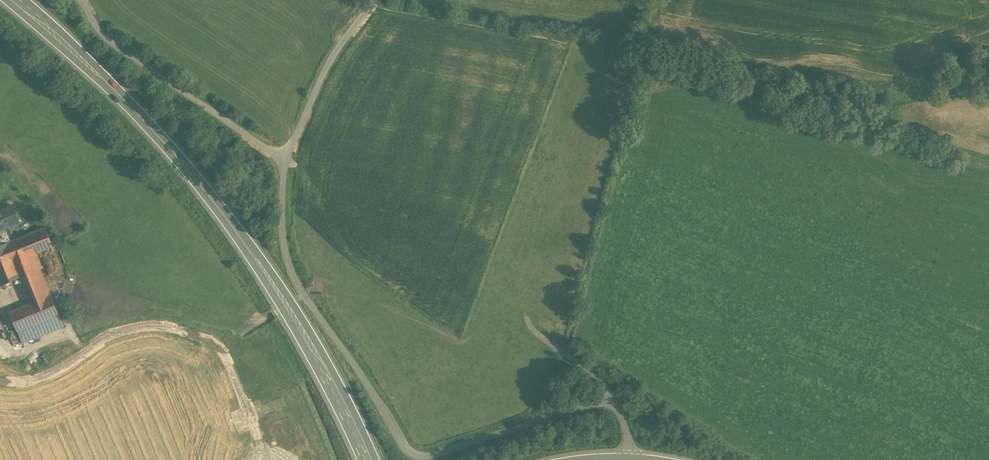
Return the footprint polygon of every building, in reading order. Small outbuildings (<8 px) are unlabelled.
[(13,205),(4,208),(11,225),(19,222),(13,205)] [(0,210),(0,245),(10,242),(4,228),(11,225),(4,208),(0,210)] [(21,277),(40,270),(39,269),(42,268),(36,253),(52,246),(45,228),(10,242),(0,245),(0,285),(21,277)] [(40,270),(21,277),(23,282),(27,281),(35,301),(49,295),(40,270)] [(35,301),(10,311),(19,331),(57,313),(49,295),(35,301)] [(57,313),(19,331),(24,342),(63,326),(57,313)]
